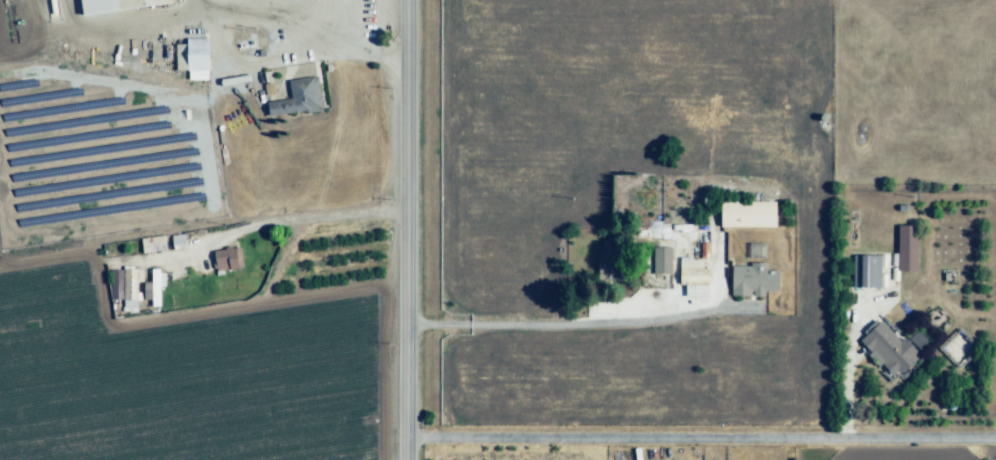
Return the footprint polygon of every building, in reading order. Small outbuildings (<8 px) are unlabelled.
[(83,13),(81,0),(170,0),(83,13)] [(209,38),(209,76),(180,76),(180,38),(209,38)] [(275,88),(317,83),(320,108),(278,112),(275,88)] [(722,202),(770,203),(769,228),(721,227),(722,202)] [(897,226),(896,272),(915,272),(916,226),(897,226)] [(640,241),(640,228),(674,229),(674,242),(640,241)] [(142,253),(140,239),(162,236),(164,250),(142,253)] [(171,252),(169,238),(184,236),(186,250),(171,252)] [(601,244),(601,257),(597,257),(596,280),(622,280),(623,254),(612,254),(612,244),(601,244)] [(214,272),(210,253),(239,247),(243,266),(214,272)] [(670,248),(652,248),(652,274),(670,274),(670,248)] [(852,255),(881,254),(882,287),(853,287),(852,255)] [(123,268),(137,269),(136,309),(122,309),(123,268)] [(160,270),(160,309),(150,309),(150,270),(160,270)] [(732,290),(733,270),(781,273),(780,292),(732,290)] [(683,272),(708,272),(708,298),(683,298),(683,272)] [(880,321),(914,353),(896,372),(862,340),(880,321)] [(939,346),(955,369),(977,352),(961,330),(939,346)]
